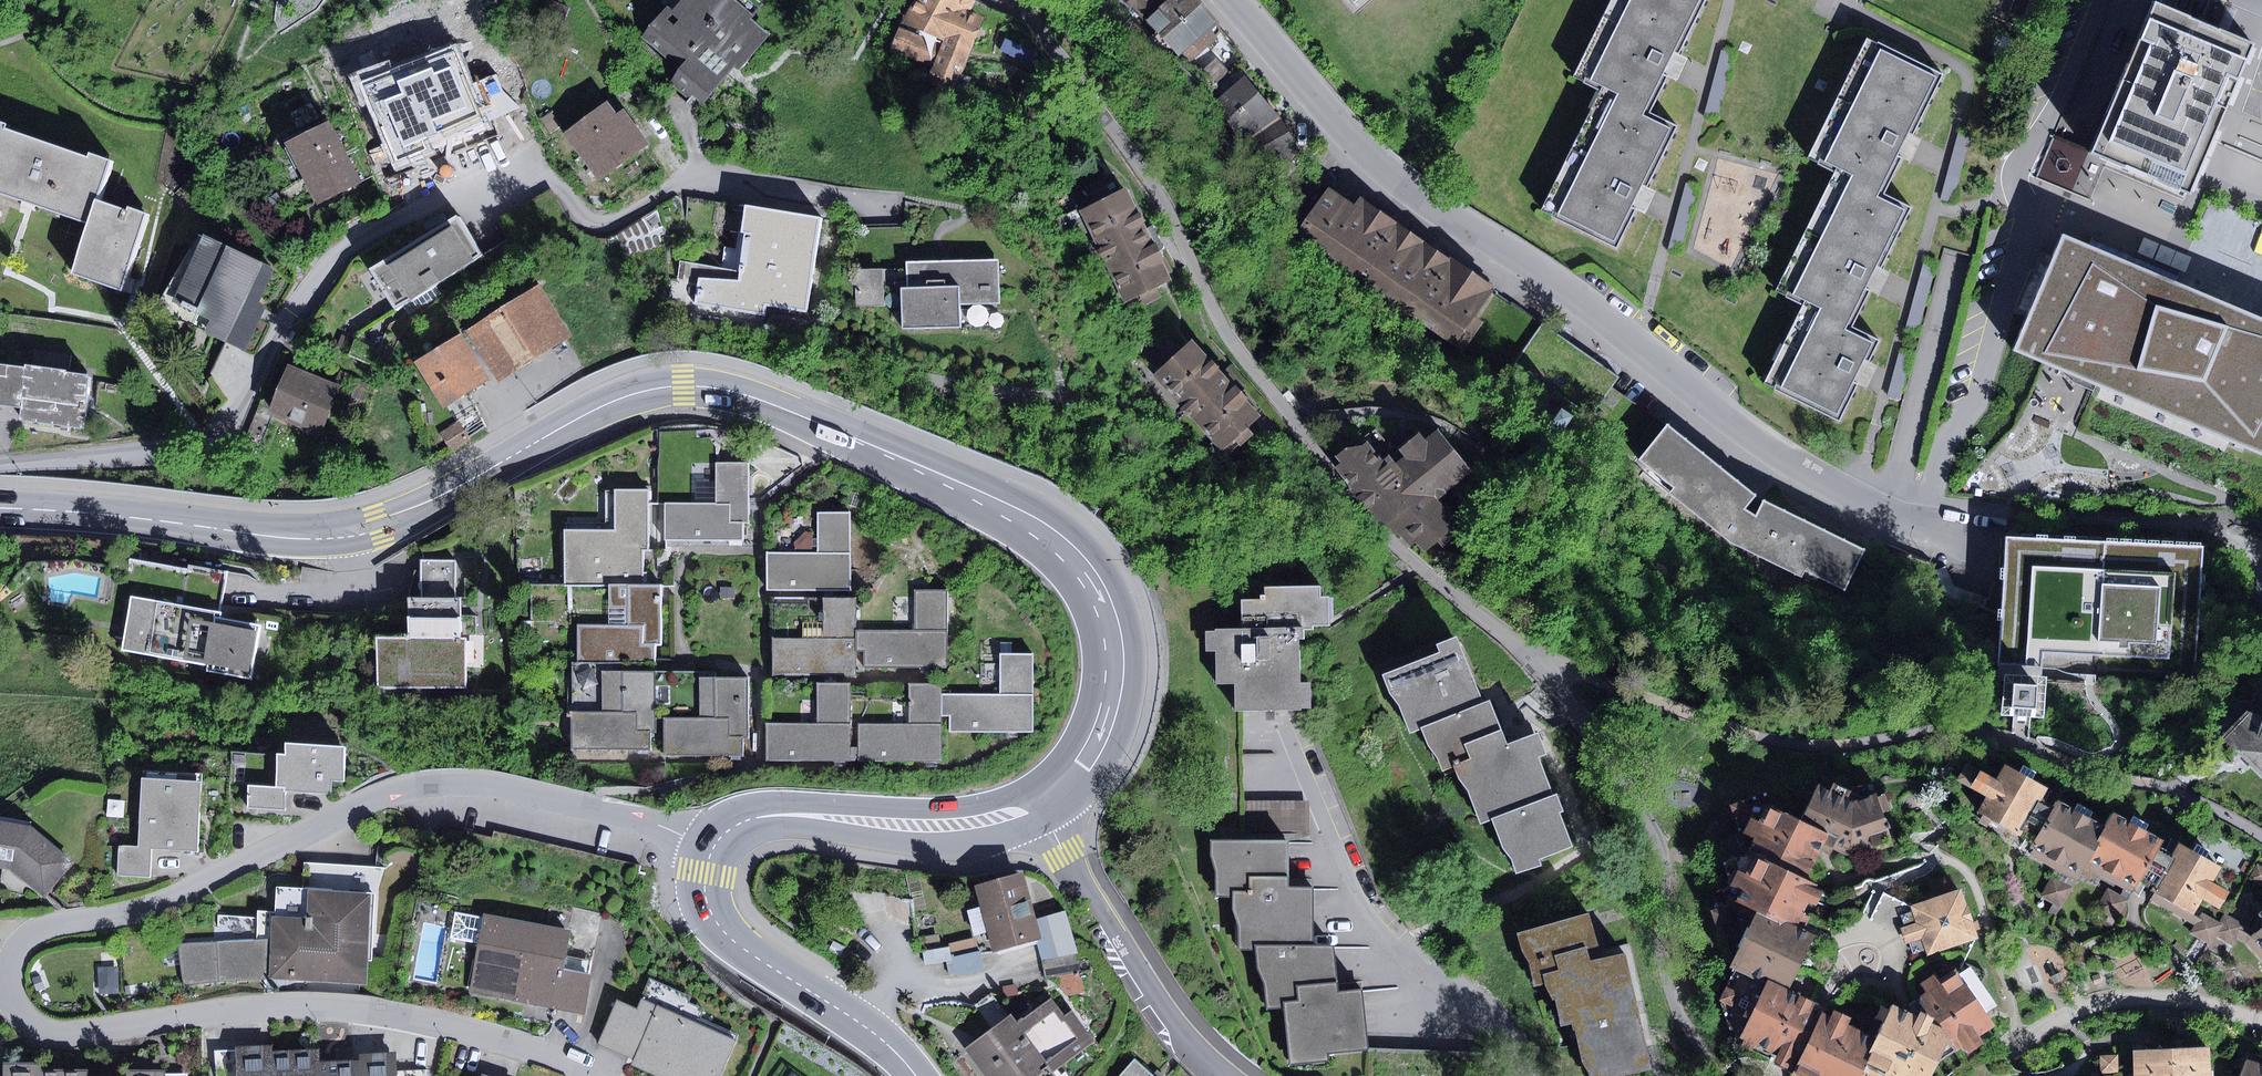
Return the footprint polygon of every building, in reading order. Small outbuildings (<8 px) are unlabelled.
[(639,37),(677,69),(668,80),(700,107),(734,68),(739,72),(769,37),(750,21),(754,17),(733,0),(682,0),(669,14),(663,9),(639,37)] [(898,22),(943,41),(941,45),(899,27),(889,48),(931,66),(925,81),(955,93),(984,17),(971,9),(974,0),(909,0),(898,22)] [(1197,0),(1171,0),(1149,20),(1189,64),(1217,38),(1209,29),(1217,22),(1197,0)] [(1647,112),(1665,75),(1662,74),(1668,62),(1673,51),(1678,53),(1705,0),(1612,0),(1574,76),(1601,89),(1647,112)] [(2154,1),(2089,152),(2107,160),(2189,195),(2212,140),(2254,44),(2216,27),(2161,4),(2154,1)] [(1834,170),(1883,195),(1902,157),(1897,155),(1903,143),(1908,133),(1913,135),(1943,75),(1867,38),(1808,158),(1834,170)] [(1006,39),(1000,51),(1030,65),(1036,53),(1006,39)] [(453,45),(360,82),(393,167),(431,152),(427,141),(483,119),(453,45)] [(1721,50),(1705,113),(1718,116),(1734,54),(1721,50)] [(1242,143),(1279,115),(1245,75),(1215,100),(1242,143)] [(1647,112),(1601,89),(1541,210),(1617,248),(1636,209),(1631,206),(1636,195),(1642,184),(1646,187),(1676,126),(1647,112)] [(606,101),(562,133),(598,181),(648,144),(622,109),(615,114),(606,101)] [(550,112),(541,118),(550,132),(560,126),(550,112)] [(1279,115),(1242,143),(1256,162),(1291,163),(1304,156),(1279,115)] [(0,122),(0,196),(87,225),(95,201),(110,159),(88,152),(86,156),(2,128),(3,123),(0,122)] [(329,122),(284,144),(315,205),(360,183),(329,122)] [(1971,136),(1958,133),(1944,188),(1956,192),(1971,136)] [(2043,172),(2057,176),(2068,143),(2054,138),(2043,172)] [(1804,304),(1851,328),(1870,290),(1865,288),(1871,276),(1877,264),(1882,267),(1911,208),(1883,195),(1834,170),(1775,289),(1804,304)] [(1698,185),(1686,182),(1669,249),(1681,252),(1698,185)] [(1172,279),(1126,186),(1079,209),(1125,302),(1172,279)] [(1326,186),(1292,237),(1383,297),(1422,239),(1359,198),(1355,205),(1326,186)] [(276,193),(267,199),(275,212),(285,206),(276,193)] [(125,210),(95,201),(87,225),(71,273),(119,290),(146,212),(126,206),(125,210)] [(807,312),(821,218),(745,205),(742,231),(738,230),(733,270),(680,261),(677,279),(699,286),(695,306),(764,314),(765,304),(807,312)] [(435,285),(481,256),(456,215),(370,269),(395,309),(403,305),(435,285)] [(2062,236),(2053,258),(2030,313),(2014,351),(2261,455),(2261,320),(2258,319),(2062,236)] [(273,270),(204,237),(174,301),(212,319),(206,333),(244,351),(266,305),(258,301),(273,270)] [(1494,287),(1422,239),(1383,297),(1464,350),(1484,321),(1475,316),(1493,289),(1494,287)] [(2019,308),(2030,313),(2053,258),(2042,253),(2019,308)] [(999,304),(998,261),(947,262),(906,263),(907,290),(900,290),(901,330),(958,328),(957,305),(999,304)] [(884,307),(883,269),(855,269),(856,307),(884,307)] [(435,285),(403,305),(409,314),(441,294),(435,285)] [(538,286),(467,330),(499,380),(570,336),(538,286)] [(1544,323),(1493,289),(1475,316),(1484,321),(1464,350),(1502,378),(1544,323)] [(1804,304),(1764,383),(1839,421),(1858,384),(1853,381),(1859,370),(1865,359),(1869,361),(1878,341),(1851,328),(1804,304)] [(460,334),(415,362),(443,407),(488,378),(460,334)] [(340,335),(336,346),(346,350),(351,339),(340,335)] [(1263,415),(1193,339),(1153,375),(1223,451),(1263,415)] [(1899,352),(1886,398),(1899,401),(1912,356),(1899,352)] [(87,374),(64,372),(64,369),(23,364),(23,368),(0,364),(0,405),(20,408),(19,418),(83,428),(87,374)] [(343,387),(288,364),(266,414),(321,437),(343,387)] [(358,379),(351,396),(369,403),(376,386),(358,379)] [(1640,459),(1663,430),(1611,388),(1587,418),(1640,459)] [(459,422),(440,433),(451,451),(470,439),(459,422)] [(1754,496),(1667,424),(1663,430),(1640,459),(1674,486),(1668,493),(1726,540),(1801,577),(1804,571),(1846,589),(1865,550),(1764,501),(1756,516),(1744,509),(1754,496)] [(1369,435),(1338,460),(1411,547),(1417,542),(1426,552),(1437,543),(1443,549),(1453,541),(1449,535),(1460,526),(1441,503),(1476,474),(1438,428),(1427,437),(1421,430),(1395,452),(1403,462),(1396,468),(1369,435)] [(714,503),(665,503),(665,539),(743,540),(743,522),(749,522),(749,462),(714,462),(714,503)] [(650,490),(616,490),(616,532),(566,532),(566,583),(609,584),(642,584),(642,549),(650,549),(650,490)] [(767,553),(768,590),(850,589),(850,512),(817,512),(817,553),(767,553)] [(2203,549),(2008,538),(2001,663),(2196,674),(2203,549)] [(455,562),(422,562),(422,599),(454,599),(455,562)] [(578,626),(578,662),(605,662),(605,671),(654,671),(654,645),(660,645),(660,584),(642,584),(609,584),(609,625),(578,626)] [(1245,707),(1309,706),(1309,684),(1299,684),(1298,638),(1304,638),(1303,628),(1312,628),(1312,625),(1330,625),(1330,596),(1321,596),(1321,585),(1264,586),(1264,593),(1259,593),(1259,598),(1241,598),(1241,628),(1215,629),(1215,631),(1206,632),(1206,650),(1216,650),(1217,682),(1236,682),(1237,708),(1245,707)] [(865,666),(946,666),(946,591),(916,591),(915,630),(855,630),(855,650),(865,650),(865,666)] [(220,607),(129,592),(119,649),(205,664),(204,670),(248,677),(257,625),(218,618),(220,607)] [(772,676),(855,676),(855,650),(855,630),(855,598),(823,598),(823,638),(772,638),(772,676)] [(376,640),(376,689),(466,688),(466,637),(461,637),(460,599),(454,599),(422,599),(409,599),(409,640),(376,640)] [(1471,674),(1456,636),(1434,645),(1439,653),(1382,675),(1390,693),(1400,705),(1411,732),(1421,728),(1427,745),(1437,756),(1442,770),(1454,766),(1459,780),(1468,788),(1481,822),(1491,819),(1502,849),(1512,858),(1516,873),(1542,865),(1539,859),(1572,846),(1559,812),(1563,810),(1560,801),(1557,793),(1553,795),(1539,758),(1547,754),(1538,733),(1508,744),(1501,728),(1490,698),(1482,702),(1480,697),(1471,674)] [(941,715),(951,715),(950,731),(1012,731),(1033,731),(1033,653),(1000,653),(1000,693),(941,693),(941,715)] [(570,750),(650,750),(650,730),(654,730),(654,671),(605,671),(601,671),(601,711),(570,711),(570,750)] [(663,757),(742,757),(742,737),(749,737),(749,677),(698,677),(698,718),(663,718),(663,757)] [(2021,707),(2033,707),(2034,683),(2010,682),(2009,706),(2021,707)] [(766,761),(851,761),(851,683),(818,683),(818,724),(766,724),(766,761)] [(860,724),(860,762),(941,761),(941,715),(941,684),(909,684),(909,724),(860,724)] [(1244,799),(1245,707),(1237,708),(1206,707),(1205,798),(1244,799)] [(2248,713),(2223,739),(2261,776),(2261,716),(2248,713)] [(344,783),(346,744),(284,742),(284,755),(278,755),(277,788),(250,787),(249,810),(287,811),(288,794),(333,795),(334,783),(344,783)] [(1966,763),(1957,780),(1974,790),(1984,772),(1966,763)] [(2019,835),(2046,788),(2033,780),(2019,773),(2004,764),(1996,779),(1984,772),(1974,790),(1987,797),(1978,811),(2019,835)] [(2037,773),(2023,765),(2019,773),(2033,780),(2037,773)] [(198,851),(201,774),(140,771),(138,847),(118,846),(117,876),(150,878),(151,850),(198,851)] [(1733,806),(1751,853),(1808,880),(1822,851),(1830,855),(1834,848),(1851,856),(1892,844),(1877,794),(1853,801),(1819,786),(1803,821),(1772,808),(1767,793),(1733,806)] [(1309,800),(1249,800),(1248,829),(1309,829),(1309,800)] [(2075,810),(2057,800),(2032,847),(2081,874),(2088,860),(2106,827),(2091,819),(2075,810)] [(2078,804),(2075,810),(2091,819),(2094,812),(2078,804)] [(2106,827),(2088,860),(2137,887),(2163,841),(2145,831),(2130,823),(2114,814),(2106,827)] [(2134,817),(2130,823),(2145,831),(2149,825),(2134,817)] [(44,897),(73,861),(32,827),(0,821),(0,867),(10,869),(44,897)] [(1256,946),(1312,944),(1313,887),(1288,888),(1288,875),(1290,840),(1212,840),(1213,855),(1217,870),(1216,897),(1232,896),(1233,907),(1239,922),(1240,948),(1256,946)] [(2180,847),(2155,894),(2195,915),(2203,900),(2220,909),(2230,892),(2213,883),(2221,870),(2180,847)] [(1735,966),(1789,992),(1816,935),(1796,926),(1808,901),(1817,906),(1822,895),(1810,889),(1813,882),(1808,880),(1751,853),(1722,861),(1729,885),(1740,890),(1736,900),(1761,911),(1735,966)] [(990,951),(1039,938),(1034,919),(1020,870),(972,883),(990,951)] [(2051,877),(2040,897),(2062,909),(2073,888),(2051,877)] [(270,979),(366,982),(368,893),(275,886),(275,910),(255,910),(256,939),(179,943),(184,985),(270,979)] [(1978,938),(1962,888),(1910,906),(1916,923),(1901,928),(1907,944),(1921,939),(1927,955),(1978,938)] [(2107,889),(2096,908),(2116,920),(2127,900),(2107,889)] [(2150,902),(2195,926),(2199,917),(2195,915),(2155,894),(2150,902)] [(1728,906),(1713,911),(1718,926),(1733,920),(1728,906)] [(1045,959),(1076,953),(1079,953),(1065,910),(1034,919),(1039,938),(1045,959)] [(466,991),(582,1014),(590,974),(561,968),(568,929),(481,912),(480,916),(454,911),(449,937),(475,942),(466,991)] [(1652,1070),(1639,1013),(1625,954),(1592,960),(1590,955),(1588,949),(1599,946),(1588,912),(1517,933),(1535,988),(1544,984),(1554,1003),(1562,1027),(1574,1024),(1585,1060),(1591,1073),(1591,1075),(1632,1075),(1652,1070)] [(2195,926),(2190,933),(2209,944),(2220,924),(2202,913),(2199,917),(2195,926)] [(2228,916),(2216,936),(2235,947),(2239,940),(2244,932),(2247,927),(2228,916)] [(2252,937),(2261,949),(2261,928),(2252,937)] [(2244,932),(2239,940),(2247,944),(2261,961),(2261,949),(2252,937),(2244,932)] [(978,939),(951,944),(956,974),(984,969),(978,939)] [(1312,944),(1256,946),(1257,965),(1266,984),(1268,1009),(1285,1007),(1292,1062),(1327,1059),(1327,1052),(1367,1049),(1360,990),(1338,993),(1337,980),(1333,945),(1312,944)] [(926,962),(952,960),(951,948),(925,950),(926,962)] [(1045,959),(1041,960),(1045,977),(1079,970),(1076,953),(1045,959)] [(1735,966),(1718,999),(1729,1029),(1739,1033),(1736,1039),(1741,1041),(1739,1046),(1752,1051),(1755,1045),(1777,1055),(1774,1062),(1794,1071),(1792,1075),(1859,1075),(1861,1071),(1876,1038),(1848,1026),(1851,1018),(1833,1010),(1823,1012),(1825,1007),(1789,992),(1735,966)] [(1861,1071),(1871,1075),(1933,1075),(1939,1063),(1962,1049),(1968,1054),(1983,1043),(1978,1037),(1993,1026),(1955,975),(1943,985),(1935,975),(1923,984),(1930,994),(1905,1013),(1892,1007),(1876,1038),(1861,1071)] [(991,1028),(1010,1014),(992,991),(974,1005),(991,1028)] [(1050,997),(1016,1022),(1049,1067),(1054,1073),(1096,1042),(1072,1011),(1065,1016),(1050,997)] [(633,1058),(655,1006),(640,999),(636,1008),(616,1000),(598,1043),(633,1058)] [(655,1006),(633,1058),(629,1065),(654,1075),(717,1075),(733,1040),(655,1006)] [(963,1048),(983,1075),(1036,1075),(1049,1067),(1016,1022),(1010,1014),(991,1028),(963,1048)] [(312,1061),(312,1047),(269,1049),(269,1044),(236,1045),(236,1050),(237,1075),(313,1075),(312,1061)] [(2173,1049),(2174,1075),(2211,1075),(2210,1048),(2173,1049)] [(2133,1051),(2134,1075),(2174,1075),(2173,1049),(2133,1051)] [(236,1050),(214,1051),(215,1075),(237,1075),(236,1050)] [(312,1061),(313,1075),(395,1075),(394,1050),(356,1052),(357,1059),(312,1061)] [(2118,1055),(2100,1056),(2101,1074),(2118,1073),(2118,1055)] [(1134,1059),(1119,1075),(1153,1075),(1134,1059)] [(2246,1060),(2241,1075),(2261,1075),(2261,1066),(2246,1060)] [(83,1075),(83,1068),(38,1068),(38,1062),(0,1062),(0,1075),(83,1075)]
